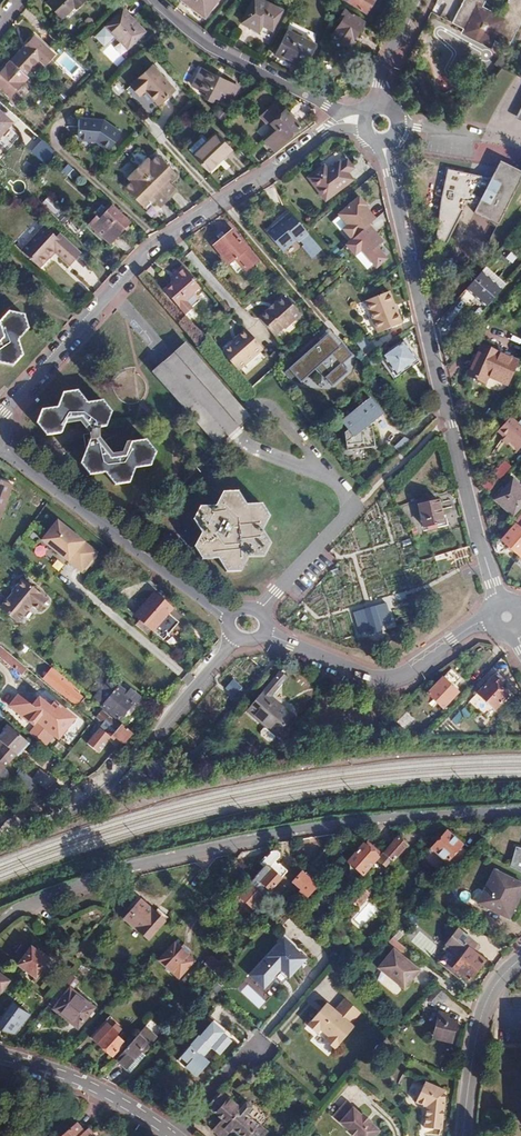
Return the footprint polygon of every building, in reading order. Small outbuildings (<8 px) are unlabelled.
[(48,2),(62,17),(74,6),(75,7),(83,0),(50,0),(48,2)] [(203,15),(215,0),(183,0),(203,15)] [(241,22),(258,31),(262,24),(271,29),(281,10),(261,0),(253,0),(241,22)] [(365,11),(372,0),(348,0),(365,11)] [(460,0),(449,23),(461,29),(459,34),(487,48),(491,40),(506,48),(518,23),(520,24),(520,0),(460,0)] [(121,11),(104,27),(125,49),(142,33),(121,11)] [(336,30),(332,37),(343,44),(342,45),(349,49),(354,41),(350,39),(361,22),(342,11),(338,18),(340,19),(334,29),(336,30)] [(287,30),(274,55),(303,69),(316,44),(287,30)] [(36,38),(12,61),(26,74),(39,61),(46,67),(56,58),(36,38)] [(114,43),(103,51),(116,67),(126,59),(114,43)] [(7,56),(5,59),(6,61),(0,67),(0,73),(12,61),(7,56)] [(28,76),(26,74),(12,61),(0,73),(0,87),(8,95),(28,76)] [(153,68),(133,87),(141,96),(147,90),(161,104),(174,91),(153,68)] [(191,84),(198,89),(227,104),(236,88),(207,72),(200,68),(191,84)] [(511,117),(520,122),(520,97),(511,117)] [(273,105),(261,117),(269,125),(271,123),(275,128),(265,138),(276,149),(291,135),(294,136),(297,133),(297,130),(301,126),(285,110),(281,113),(273,105)] [(8,124),(0,116),(0,133),(8,124)] [(79,117),(77,137),(95,140),(109,149),(121,132),(104,120),(79,117)] [(238,129),(230,137),(237,145),(247,136),(239,128),(238,129)] [(216,134),(195,155),(210,171),(232,150),(216,134)] [(143,208),(152,200),(153,199),(149,193),(163,180),(165,182),(175,173),(157,155),(151,161),(147,157),(127,176),(130,181),(123,187),(143,208)] [(322,167),(306,180),(324,200),(349,179),(345,172),(350,167),(344,159),(337,164),(335,162),(326,170),(322,167)] [(489,180),(517,186),(520,179),(520,175),(498,163),(489,180)] [(476,182),(478,177),(446,170),(440,196),(432,246),(433,258),(438,259),(438,256),(464,205),(470,194),(476,182)] [(489,180),(478,177),(476,182),(486,187),(489,180)] [(153,199),(152,200),(159,207),(175,192),(165,182),(163,180),(149,193),(153,199)] [(517,186),(489,180),(486,187),(480,199),(474,210),(473,213),(497,225),(517,186)] [(470,194),(464,205),(474,210),(480,199),(470,194)] [(365,205),(355,195),(334,217),(341,225),(337,229),(347,240),(364,224),(370,219),(360,209),(365,205)] [(50,197),(43,203),(54,215),(61,209),(50,197)] [(111,207),(99,221),(115,236),(127,222),(111,207)] [(266,235),(282,254),(296,243),(297,245),(308,236),(289,215),(279,224),(280,225),(275,229),(274,228),(266,235)] [(364,224),(347,240),(339,247),(351,260),(358,253),(373,269),(384,259),(374,248),(381,241),(364,224)] [(40,267),(51,255),(49,253),(54,248),(56,250),(71,264),(83,252),(62,233),(59,236),(46,225),(22,250),(40,267)] [(231,232),(214,246),(227,263),(233,259),(244,271),(256,261),(231,232)] [(321,250),(308,236),(297,245),(310,259),(321,250)] [(502,258),(512,263),(516,257),(506,251),(502,258)] [(101,282),(80,259),(69,269),(58,256),(56,258),(69,272),(73,269),(93,290),(101,282)] [(174,285),(166,293),(186,316),(194,308),(193,308),(201,300),(198,298),(199,296),(203,291),(193,280),(195,279),(185,268),(177,275),(178,277),(174,280),(173,284),(174,285)] [(480,272),(465,290),(485,307),(500,289),(504,285),(484,268),(480,272)] [(400,325),(386,293),(363,304),(377,336),(400,325)] [(283,296),(265,312),(267,314),(261,320),(275,336),(283,328),(284,329),(300,315),(283,296)] [(267,314),(265,312),(258,318),(261,320),(267,314)] [(0,324),(0,326),(4,339),(16,341),(29,327),(25,316),(9,313),(0,324)] [(30,331),(29,327),(16,341),(20,342),(30,331)] [(245,330),(238,337),(239,339),(233,344),(223,354),(238,370),(263,348),(245,330)] [(350,355),(328,330),(280,371),(296,389),(317,370),(330,385),(345,373),(338,365),(350,355)] [(365,337),(356,343),(361,351),(370,345),(365,337)] [(0,343),(0,360),(17,364),(24,356),(20,342),(16,341),(4,339),(0,343)] [(185,341),(151,371),(218,446),(251,416),(185,341)] [(403,343),(380,359),(394,379),(417,362),(403,343)] [(476,379),(499,354),(481,346),(467,375),(476,379)] [(516,362),(499,354),(476,379),(484,383),(487,376),(506,384),(516,362)] [(61,391),(56,405),(66,418),(81,416),(86,402),(76,390),(61,391)] [(381,414),(368,398),(336,422),(348,438),(381,414)] [(102,400),(86,402),(81,416),(90,428),(105,426),(111,411),(102,400)] [(66,418),(56,405),(40,408),(34,422),(44,434),(60,432),(66,418)] [(509,417),(496,431),(517,449),(520,444),(520,417),(516,423),(509,417)] [(125,456),(135,469),(151,466),(156,451),(147,439),(131,441),(125,456)] [(89,475),(105,473),(110,459),(100,446),(85,449),(80,463),(89,475)] [(110,459),(105,473),(114,485),(130,482),(135,469),(125,456),(110,459)] [(504,461),(483,485),(488,489),(509,465),(504,461)] [(15,484),(3,479),(1,482),(0,482),(0,516),(15,484)] [(513,480),(495,500),(512,516),(520,506),(520,488),(513,480)] [(227,491),(219,504),(227,518),(242,518),(250,504),(242,491),(227,491)] [(437,500),(417,505),(422,527),(442,521),(437,500)] [(265,503),(250,504),(242,518),(250,531),(265,530),(273,517),(265,503)] [(196,519),(204,532),(219,531),(227,518),(219,504),(204,504),(196,519)] [(97,553),(56,522),(40,542),(81,574),(97,553)] [(516,523),(501,539),(520,558),(520,527),(516,523)] [(242,544),(251,558),(266,557),(273,543),(265,530),(250,531),(242,544)] [(219,531),(204,532),(196,545),(204,558),(219,558),(227,544),(219,531)] [(227,544),(219,558),(227,571),(243,571),(251,558),(242,544),(227,544)] [(16,587),(11,592),(28,607),(31,604),(37,609),(46,598),(21,577),(14,585),(16,587)] [(11,592),(5,600),(22,614),(28,607),(11,592)] [(153,593),(134,616),(152,631),(171,608),(153,593)] [(5,600),(0,606),(0,607),(16,621),(22,614),(5,600)] [(393,628),(385,601),(350,611),(358,639),(393,628)] [(14,670),(16,667),(21,671),(24,667),(0,647),(0,658),(14,670)] [(73,687),(50,667),(42,676),(65,695),(73,687)] [(461,678),(450,668),(427,693),(443,707),(457,692),(452,688),(461,678)] [(504,680),(496,673),(479,694),(496,710),(507,697),(498,688),(504,680)] [(288,680),(280,674),(246,713),(275,738),(293,718),(271,699),(288,680)] [(103,679),(88,696),(117,720),(131,703),(134,706),(140,699),(126,687),(123,691),(109,680),(107,683),(103,679)] [(229,679),(226,686),(236,691),(240,684),(229,679)] [(29,723),(23,730),(44,748),(54,736),(57,739),(74,719),(53,701),(48,706),(39,698),(32,706),(18,695),(9,706),(29,723)] [(85,696),(79,703),(85,707),(90,701),(85,696)] [(454,725),(467,714),(462,707),(448,719),(454,725)] [(415,717),(407,711),(398,721),(405,728),(415,717)] [(122,744),(130,735),(120,727),(119,729),(101,713),(97,719),(114,734),(112,736),(122,744)] [(0,745),(0,754),(10,762),(14,755),(17,757),(22,750),(20,749),(25,742),(7,728),(0,738),(0,744),(0,745)] [(1,781),(2,782),(4,782),(5,782),(6,782),(8,780),(9,779),(9,778),(9,776),(9,775),(9,774),(8,773),(6,771),(4,769),(10,762),(0,754),(0,780),(1,781)] [(37,784),(21,771),(13,780),(29,793),(37,784)] [(40,771),(32,780),(46,792),(56,785),(40,771)] [(457,866),(469,853),(462,847),(463,845),(446,832),(424,858),(439,872),(443,867),(450,873),(457,866)] [(353,840),(345,834),(336,844),(343,851),(353,840)] [(407,846),(397,837),(382,854),(378,859),(386,866),(391,860),(393,861),(407,846)] [(378,859),(382,854),(366,840),(348,862),(364,875),(369,868),(378,859)] [(270,866),(275,861),(278,856),(272,850),(263,861),(267,864),(255,878),(269,890),(285,870),(278,863),(273,868),(270,866)] [(316,884),(301,871),(292,882),(306,895),(316,884)] [(518,908),(520,902),(520,886),(498,874),(486,896),(481,893),(478,895),(476,900),(476,902),(481,905),(507,919),(514,906),(518,908)] [(256,888),(249,882),(241,892),(247,897),(256,888)] [(361,887),(351,898),(359,905),(369,894),(361,887)] [(164,919),(139,899),(123,918),(148,938),(164,919)] [(362,927),(377,910),(368,903),(354,919),(362,927)] [(511,921),(518,908),(514,906),(507,919),(511,921)] [(468,983),(485,963),(473,953),(478,946),(460,931),(447,946),(462,958),(452,969),(461,977),(468,983)] [(286,979),(304,959),(280,937),(247,975),(261,988),(276,971),(286,979)] [(194,961),(170,939),(161,950),(163,952),(158,958),(179,977),(194,961)] [(462,958),(447,946),(445,949),(455,957),(446,968),(459,979),(461,977),(452,969),(462,958)] [(420,969),(395,947),(379,965),(404,987),(420,969)] [(30,949),(21,961),(29,967),(26,971),(35,978),(47,962),(30,949)] [(220,970),(226,964),(213,952),(208,959),(220,970)] [(29,967),(21,961),(18,965),(26,971),(29,967)] [(0,972),(0,990),(5,994),(13,981),(0,972)] [(66,994),(60,989),(48,1004),(54,1009),(53,1011),(66,1021),(68,1019),(79,1027),(94,1009),(69,990),(66,994)] [(447,996),(442,991),(431,1002),(437,1008),(447,996)] [(333,1050),(353,1026),(350,1024),(360,1012),(344,999),(334,1010),(323,1001),(303,1025),(333,1050)] [(32,1015),(16,1002),(0,1024),(0,1026),(7,1031),(17,1034),(32,1015)] [(451,1015),(443,1013),(437,1036),(453,1040),(458,1022),(450,1020),(451,1015)] [(77,1029),(79,1027),(68,1019),(66,1021),(77,1029)] [(98,1042),(96,1044),(110,1056),(117,1048),(116,1046),(120,1042),(114,1037),(121,1028),(114,1022),(109,1028),(102,1022),(91,1036),(98,1042)] [(230,1041),(207,1022),(174,1060),(195,1077),(208,1062),(202,1057),(209,1048),(218,1056),(230,1041)] [(143,1028),(115,1061),(125,1069),(127,1067),(131,1071),(144,1055),(142,1053),(155,1039),(143,1028)] [(95,1045),(96,1044),(98,1042),(91,1036),(88,1039),(95,1045)] [(443,1090),(422,1081),(412,1102),(422,1107),(420,1126),(440,1128),(443,1090)] [(207,1106),(221,1119),(212,1129),(220,1135),(226,1135),(232,1128),(241,1135),(264,1135),(267,1133),(257,1124),(255,1127),(243,1116),(250,1108),(243,1102),(241,1102),(237,1107),(228,1098),(227,1098),(219,1092),(207,1106)] [(348,1106),(334,1123),(351,1135),(372,1135),(377,1130),(348,1106)] [(78,1123),(64,1135),(93,1135),(88,1130),(86,1132),(78,1123)]
